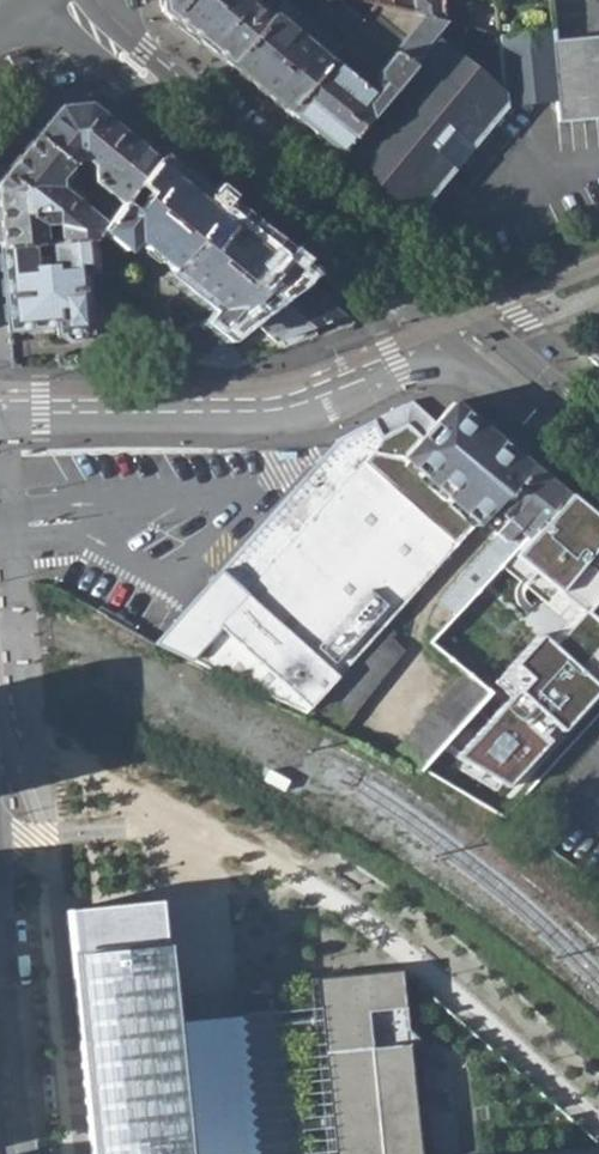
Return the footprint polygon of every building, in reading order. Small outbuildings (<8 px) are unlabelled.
[(232,66),(264,24),(241,5),(246,0),(161,0),(162,9),(232,66)] [(286,111),(373,3),(362,0),(283,0),(271,15),(264,24),(232,66),(286,111)] [(258,4),(271,15),(283,0),(261,0),(258,4)] [(389,7),(440,21),(438,0),(389,0),(389,7)] [(438,0),(440,21),(461,27),(459,0),(438,0)] [(286,111),(336,151),(431,33),(440,21),(389,7),(373,3),(286,111)] [(499,37),(505,107),(560,103),(554,42),(554,32),(499,37)] [(431,33),(425,41),(336,151),(414,216),(505,107),(504,94),(431,33)] [(554,42),(560,103),(562,124),(598,120),(598,38),(554,42)] [(33,138),(68,166),(78,153),(90,154),(94,182),(106,192),(120,206),(157,159),(89,102),(62,104),(33,138)] [(103,226),(95,219),(57,187),(58,176),(68,166),(33,138),(0,178),(0,248),(88,241),(96,234),(103,226)] [(216,323),(234,334),(252,319),(302,278),(157,159),(120,206),(111,215),(103,226),(96,234),(118,252),(125,242),(223,316),(216,323)] [(67,182),(83,195),(91,186),(74,172),(67,182)] [(111,215),(120,206),(106,192),(96,204),(103,210),(111,215)] [(103,210),(95,219),(103,226),(111,215),(103,210)] [(88,241),(0,248),(0,254),(7,332),(55,328),(56,335),(61,334),(61,341),(66,343),(81,342),(86,335),(92,334),(86,284),(91,283),(88,241)] [(332,324),(338,322),(352,320),(302,278),(252,319),(255,325),(260,320),(273,339),(332,324)] [(182,367),(192,368),(234,334),(216,323),(203,324),(179,327),(182,367)] [(251,360),(234,334),(192,368),(230,367),(251,360)] [(591,359),(598,366),(598,356),(591,359)] [(427,589),(495,514),(418,451),(441,426),(418,405),(355,438),(342,444),(333,454),(227,573),(251,596),(227,623),(221,618),(200,641),(206,646),(195,659),(314,717),(385,637),(411,608),(427,589)] [(441,426),(418,451),(495,514),(536,469),(459,407),(441,426)] [(443,602),(459,618),(566,494),(536,469),(495,514),(505,521),(496,533),(499,540),(443,602)] [(502,815),(598,702),(598,680),(587,670),(598,657),(598,521),(566,494),(459,618),(435,645),(473,677),(493,693),(428,771),(502,815)] [(164,642),(195,659),(206,646),(200,641),(221,618),(227,623),(251,596),(227,573),(164,642)] [(431,594),(427,589),(411,608),(416,613),(431,594)] [(411,608),(385,637),(390,640),(394,636),(398,639),(409,627),(405,624),(416,613),(411,608)] [(405,654),(390,640),(385,637),(314,717),(341,727),(405,654)] [(493,693),(473,677),(404,759),(428,771),(493,693)] [(68,903),(88,1116),(91,1153),(197,1153),(183,995),(174,894),(121,898),(68,903)] [(309,981),(326,1145),(327,1153),(423,1153),(404,970),(309,981)] [(243,1006),(257,1153),(299,1153),(285,1002),(243,1006)]
